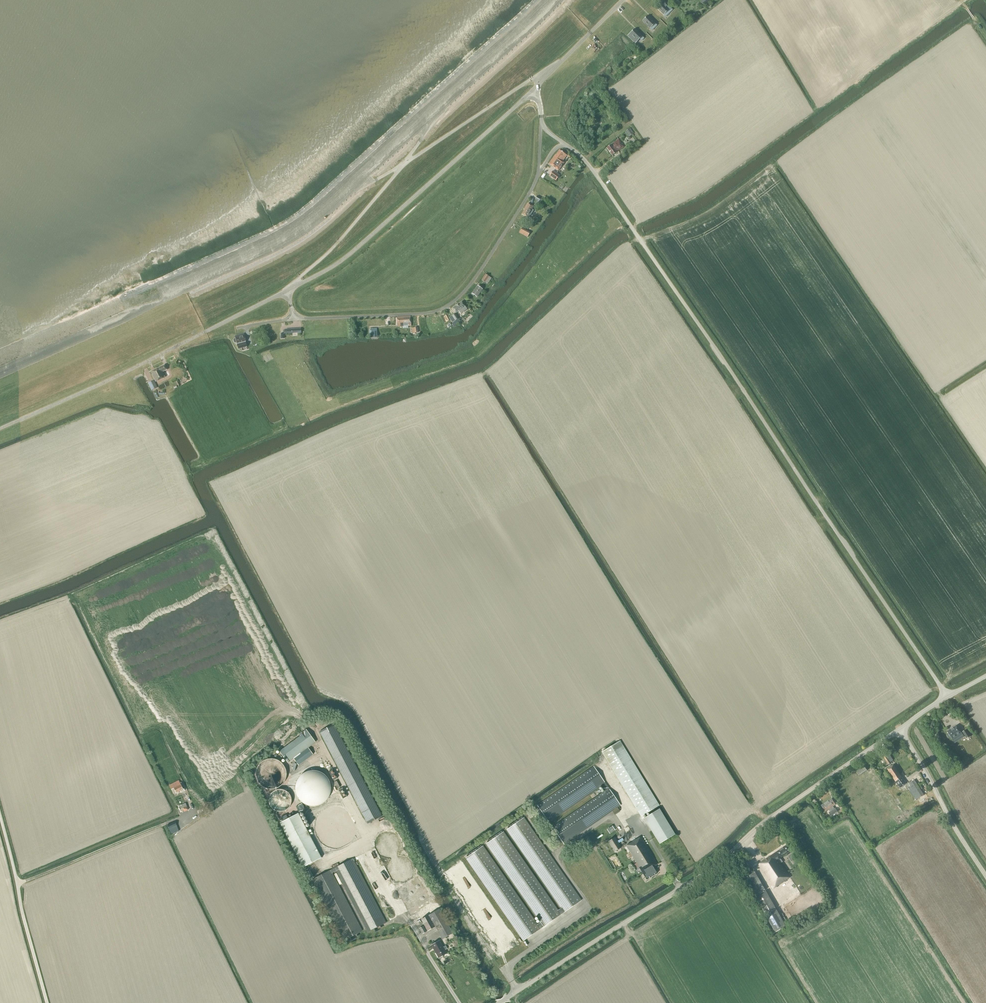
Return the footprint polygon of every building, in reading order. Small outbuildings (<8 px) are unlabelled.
[(656,7),(663,15),(664,15),(667,11),(669,13),(672,10),(667,5),(666,6),(665,4),(666,3),(663,0),(656,7)] [(648,15),(642,21),(650,29),(653,26),(654,28),(657,25),(650,18),(651,18),(648,15)] [(634,29),(629,34),(637,42),(640,39),(641,41),(644,38),(634,29)] [(629,129),(626,131),(625,132),(629,137),(632,134),(634,133),(630,128),(629,129)] [(624,147),(618,139),(611,145),(607,148),(612,155),(617,152),(624,147)] [(555,155),(551,161),(549,164),(558,170),(564,162),(563,161),(567,155),(559,150),(556,155),(555,155)] [(556,180),(559,175),(553,171),(549,176),(556,180)] [(537,207),(542,199),(537,196),(535,199),(537,200),(534,205),(537,207)] [(532,209),(533,206),(528,203),(522,214),(529,218),(533,210),(532,209)] [(519,233),(527,237),(530,232),(522,228),(519,233)] [(487,284),(491,278),(486,274),(482,280),(487,284)] [(477,297),(483,289),(478,286),(472,293),(477,297)] [(453,308),(456,313),(459,311),(460,314),(467,309),(462,301),(453,308)] [(455,313),(452,315),(449,317),(453,322),(456,320),(457,323),(460,321),(459,319),(455,313)] [(411,317),(411,316),(397,317),(397,323),(399,323),(399,325),(411,324),(411,323),(411,317)] [(371,330),(369,330),(369,335),(372,335),(372,338),(377,337),(377,328),(371,329),(371,330)] [(244,333),(235,336),(236,338),(234,338),(233,340),(234,342),(235,343),(237,342),(239,349),(247,346),(246,341),(244,333)] [(163,371),(167,369),(165,365),(151,371),(156,382),(165,377),(163,371)] [(158,387),(154,380),(148,383),(152,390),(158,387)] [(382,816),(349,752),(334,724),(319,731),(334,760),(367,823),(382,816)] [(962,732),(957,725),(947,731),(952,739),(962,732)] [(278,750),(288,763),(294,759),(299,765),(313,754),(308,748),(316,742),(306,729),(278,750)] [(660,805),(620,741),(602,752),(641,817),(660,805)] [(891,762),(893,760),(890,755),(890,754),(888,751),(882,755),(888,765),(891,762)] [(256,771),(256,773),(256,776),(256,778),(257,781),(259,783),(260,785),(262,786),(264,788),(267,789),(269,789),(272,789),(274,789),(277,788),(279,787),(281,786),(283,784),(284,782),(285,780),(286,777),(286,775),(286,772),(286,770),(285,767),(284,765),(282,763),(280,762),(278,760),(275,759),(273,759),(270,759),(268,759),(265,760),(263,761),(261,762),(259,764),(258,766),(257,768),(256,771)] [(887,769),(894,778),(900,774),(894,765),(887,769)] [(564,844),(620,806),(607,786),(593,766),(537,805),(549,822),(603,785),(604,787),(606,790),(576,810),(552,826),(564,844)] [(867,770),(864,766),(857,771),(859,775),(867,770)] [(337,778),(333,769),(329,771),(333,780),(337,778)] [(296,786),(295,788),(296,791),(296,793),(297,795),(298,798),(300,800),(301,801),(303,803),(306,804),(308,805),(310,806),(313,806),(315,806),(318,805),(320,804),(322,803),(324,802),(326,800),(328,798),(329,796),(330,794),(331,792),(331,789),(331,787),(331,784),(330,782),(329,779),(328,777),(326,775),(324,774),(322,772),(320,771),(318,771),(315,770),(313,770),(310,770),(308,771),(305,772),(303,773),(301,775),(300,777),(298,779),(297,781),(296,783),(296,786)] [(894,778),(900,788),(907,783),(900,774),(894,778)] [(183,789),(182,785),(183,785),(181,782),(180,783),(179,780),(169,785),(174,794),(181,791),(182,792),(185,791),(184,789),(183,789)] [(906,785),(910,791),(914,789),(919,798),(924,795),(920,788),(922,787),(919,783),(917,784),(917,783),(916,781),(915,780),(906,785)] [(269,797),(269,799),(269,802),(269,804),(270,806),(271,808),(273,809),(275,811),(277,812),(279,812),(281,812),(283,812),(285,811),(287,810),(289,808),(290,806),(291,804),(291,802),(291,800),(291,798),(290,796),(289,794),(288,792),(286,791),(284,790),(281,790),(279,789),(277,790),(275,791),(273,792),(272,793),(270,795),(269,797)] [(833,817),(836,815),(835,813),(838,811),(836,808),(835,809),(833,806),(836,804),(834,803),(832,798),(821,805),(824,809),(826,811),(828,809),(830,811),(829,812),(831,815),(833,817)] [(187,806),(186,803),(178,806),(180,811),(184,810),(184,812),(189,810),(187,806)] [(298,805),(296,806),(299,812),(301,811),(305,809),(302,803),(298,805)] [(645,818),(660,843),(675,834),(660,809),(645,818)] [(282,822),(280,823),(303,868),(322,858),(298,813),(294,815),(293,813),(289,815),(290,818),(288,818),(286,815),(280,818),(282,822)] [(466,858),(524,941),(581,900),(524,818),(507,830),(561,908),(558,910),(503,832),(486,844),(541,923),(537,925),(483,846),(466,858)] [(608,841),(613,849),(611,850),(612,853),(614,852),(621,848),(615,837),(608,841)] [(657,864),(641,837),(626,846),(647,879),(658,873),(654,866),(657,864)] [(780,858),(791,850),(787,845),(759,864),(774,888),(790,877),(780,863),(783,861),(780,858)] [(353,858),(312,880),(344,941),(350,938),(352,937),(356,934),(363,931),(334,876),(332,873),(336,871),(337,874),(366,930),(367,932),(374,929),(377,928),(380,926),(386,923),(361,874),(354,862),(353,858)] [(755,872),(753,868),(743,874),(745,878),(755,872)] [(755,872),(745,878),(742,880),(752,897),(755,895),(755,896),(766,889),(755,872)] [(776,907),(766,890),(755,896),(765,913),(776,907)] [(787,926),(776,908),(765,915),(776,932),(787,926)] [(421,920),(425,926),(428,931),(435,926),(442,939),(443,939),(449,935),(453,933),(439,909),(421,920)] [(439,941),(431,945),(436,953),(435,953),(437,958),(438,957),(438,958),(447,954),(445,950),(447,949),(446,946),(443,947),(439,941)]
